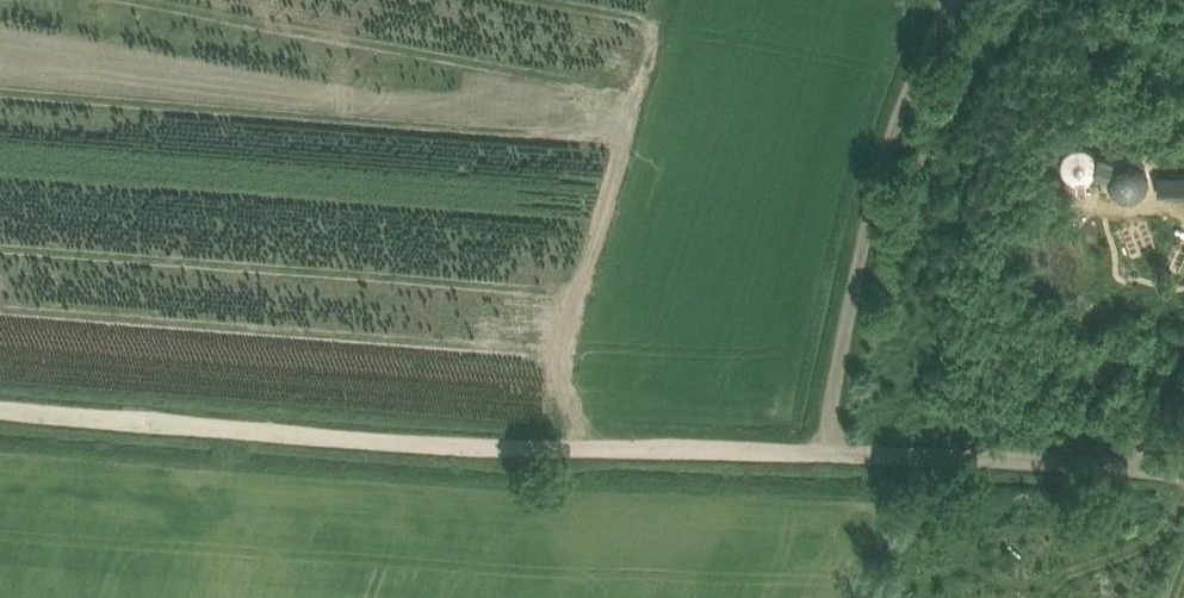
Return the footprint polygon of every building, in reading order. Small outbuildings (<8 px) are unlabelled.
[(1105,167),(1103,178),(1110,178),(1112,186),(1116,192),(1122,197),(1130,198),(1137,197),(1144,193),(1148,187),(1150,179),(1149,171),(1145,165),(1138,160),(1131,158),(1123,160),(1117,164),(1112,158),(1105,167)] [(1161,194),(1183,194),(1183,176),(1161,176),(1161,194)]
